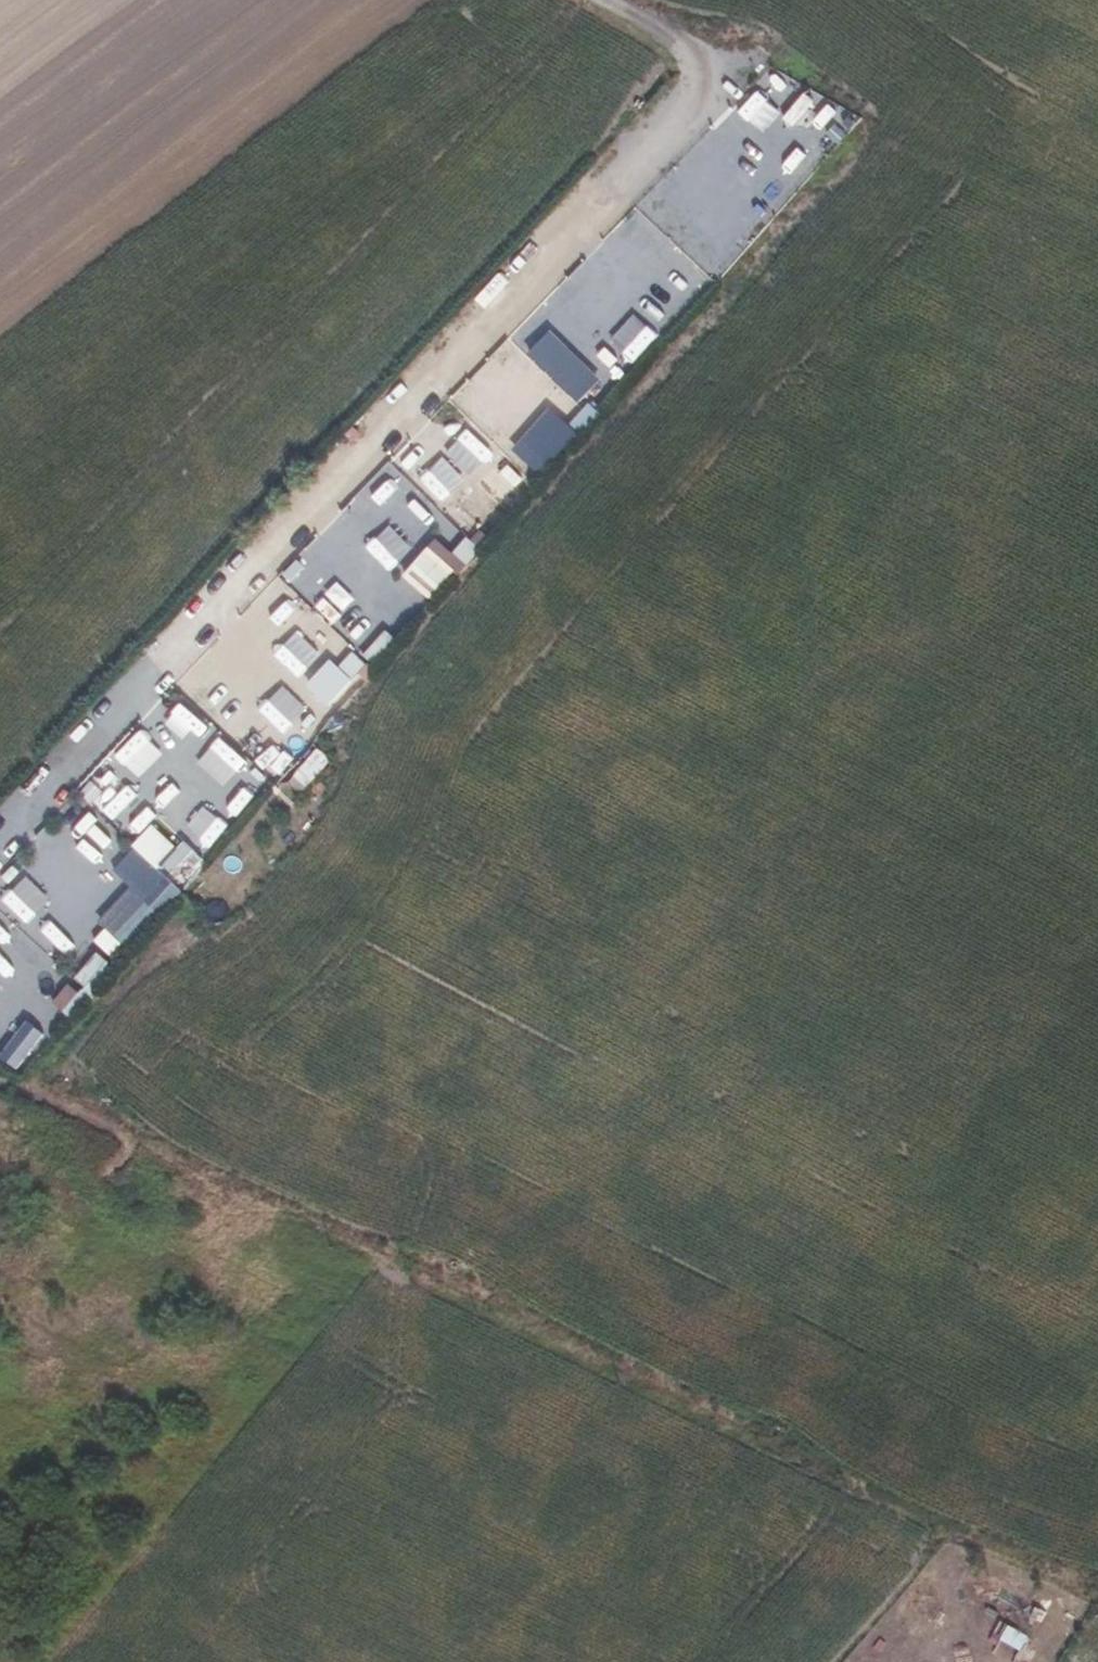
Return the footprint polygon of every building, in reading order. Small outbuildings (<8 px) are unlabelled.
[(461,504),(492,532),(510,514),(479,485),(461,504)] [(408,577),(436,599),(464,564),(436,542),(408,577)] [(353,655),(340,670),(332,664),(310,689),(332,708),(367,667),(353,655)] [(211,818),(228,834),(275,782),(221,734),(191,767),(212,786),(205,794),(220,808),(211,818)] [(133,887),(99,923),(127,949),(161,913),(133,887)]
